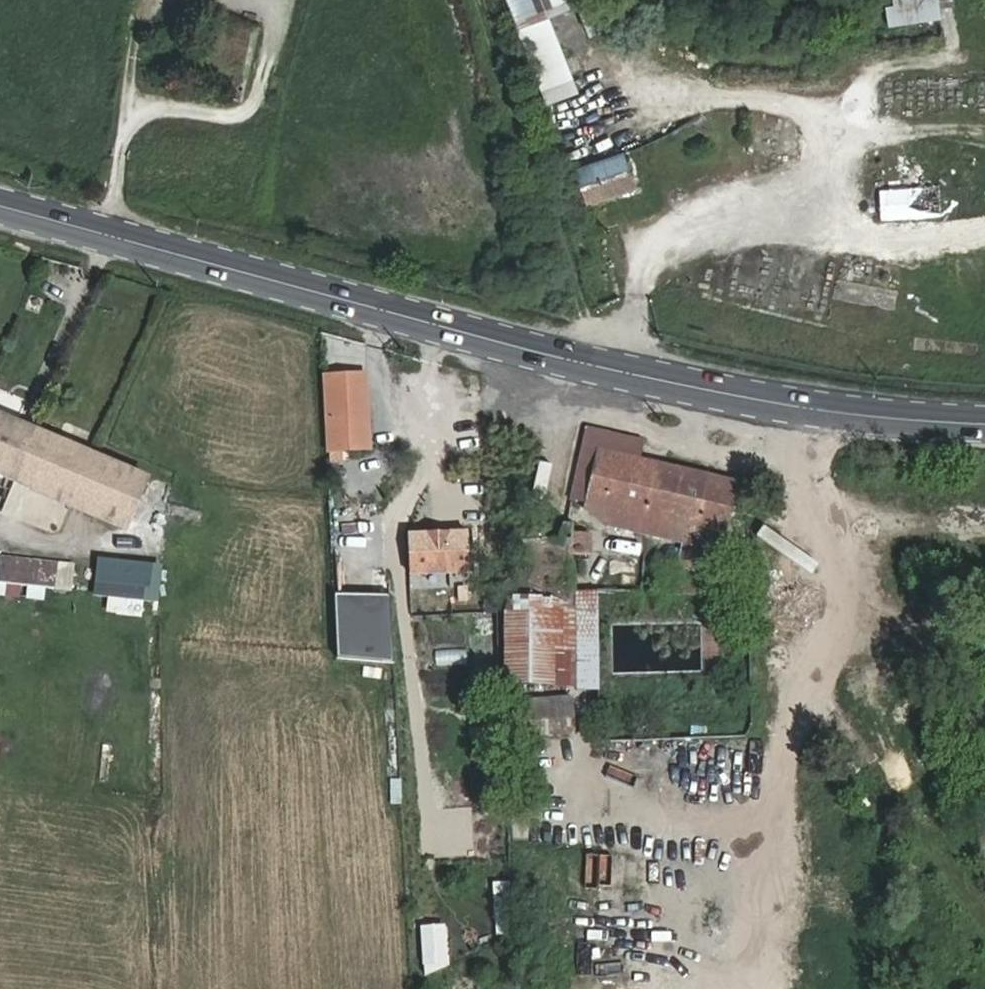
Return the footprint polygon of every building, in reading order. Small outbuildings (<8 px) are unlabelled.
[(574,93),(547,14),(553,12),(549,0),(505,0),(540,105),(574,93)] [(885,23),(938,23),(938,4),(949,4),(949,0),(885,0),(885,23)] [(622,152),(570,166),(580,205),(632,192),(622,152)] [(326,375),(330,448),(349,446),(348,421),(364,420),(362,374),(326,375)] [(20,427),(0,419),(0,472),(20,427)] [(34,489),(54,441),(20,427),(0,472),(0,475),(34,489)] [(361,439),(362,469),(376,469),(375,439),(361,439)] [(122,527),(145,480),(54,441),(34,489),(122,527)] [(687,527),(683,543),(718,551),(732,482),(599,450),(587,503),(613,509),(687,527)] [(970,500),(984,500),(984,472),(971,472),(970,500)] [(608,525),(683,543),(687,527),(613,509),(608,525)] [(405,534),(407,571),(468,568),(466,532),(405,534)] [(569,532),(568,555),(591,556),(591,533),(569,532)] [(103,614),(140,617),(141,601),(156,602),(159,564),(94,558),(91,595),(105,596),(103,614)] [(68,590),(71,566),(0,559),(0,583),(68,590)] [(573,600),(501,598),(498,688),(595,691),(597,592),(573,591),(573,600)] [(352,645),(355,605),(334,604),(331,659),(392,663),(393,647),(352,645)] [(507,700),(507,731),(567,728),(566,698),(507,700)] [(574,832),(531,831),(531,846),(573,847),(574,832)] [(421,930),(423,962),(442,961),(440,930),(421,930)]
